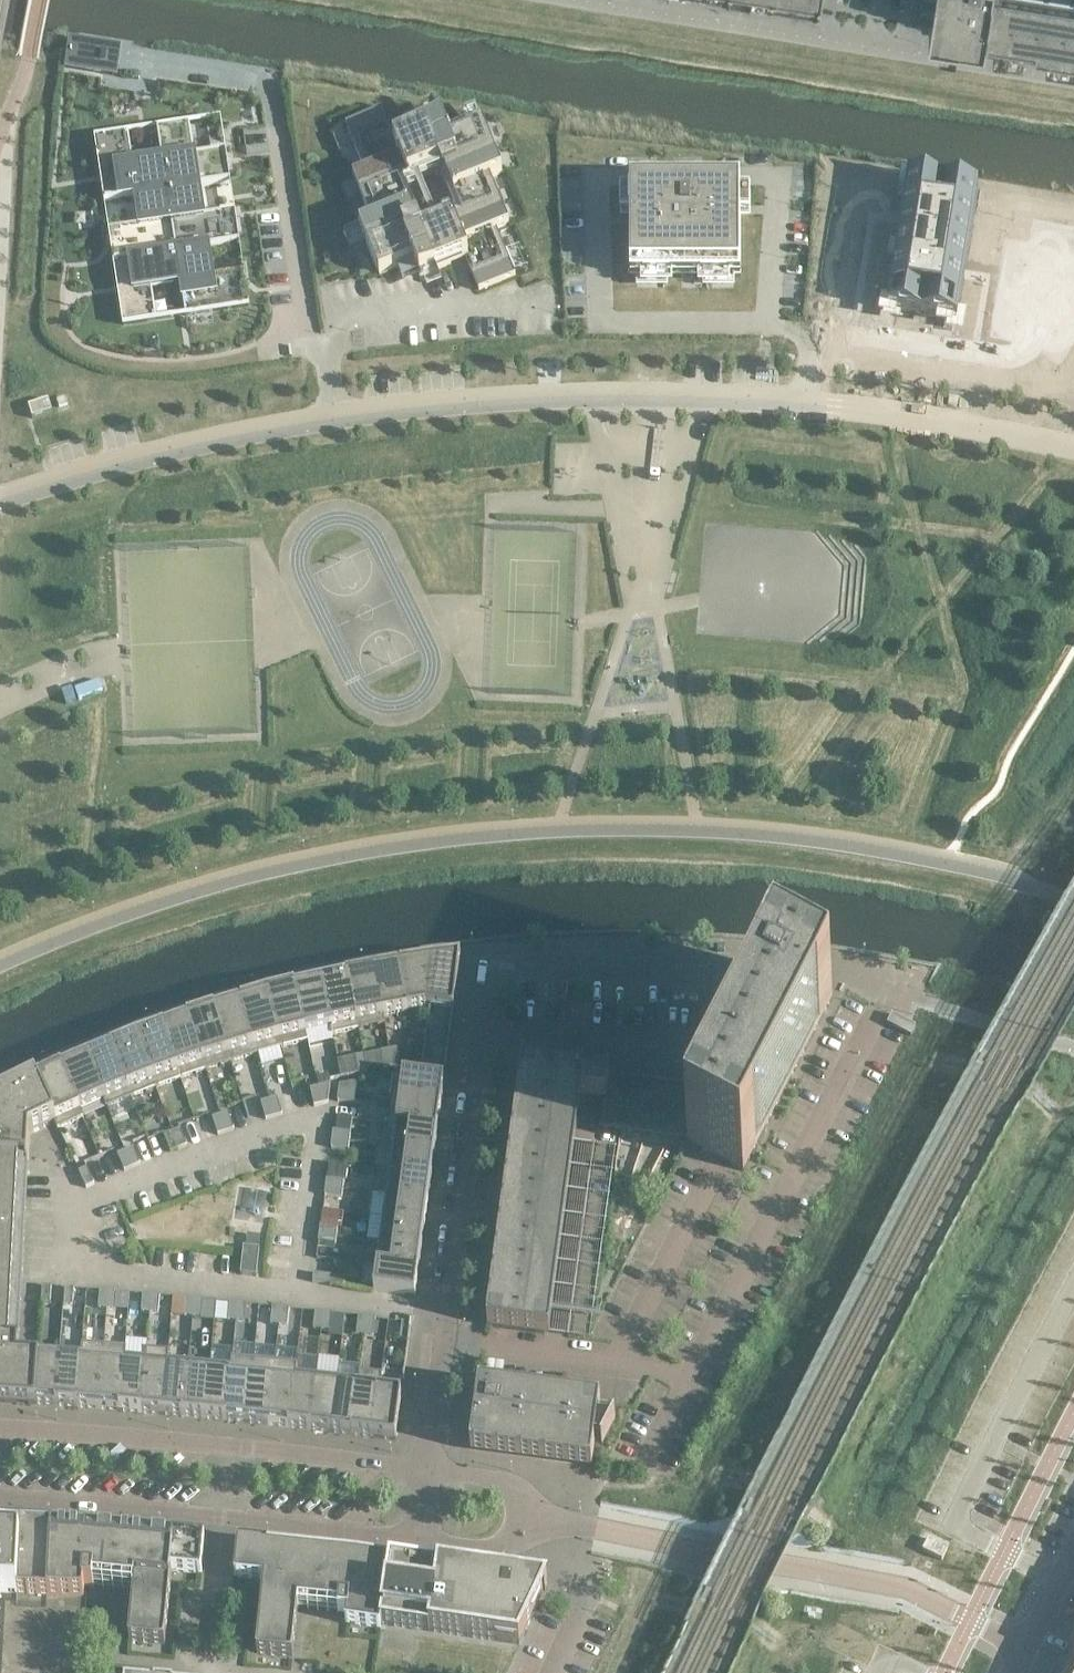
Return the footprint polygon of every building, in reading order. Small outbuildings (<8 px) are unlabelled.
[(819,8),(821,1),(821,0),(796,0),(795,8),(816,11),(819,12),(820,9),(819,8)] [(928,24),(1073,48),(1073,0),(932,0),(928,24)] [(106,47),(77,43),(70,42),(68,55),(66,68),(102,73),(106,47)] [(419,278),(450,265),(465,259),(478,291),(515,276),(496,230),(508,225),(489,179),(501,174),(482,125),(447,139),(441,123),(410,136),(395,142),(382,110),(345,125),(364,171),(352,176),(371,222),(359,227),(379,276),(413,262),(419,278)] [(224,150),(193,155),(189,124),(156,129),(161,160),(162,160),(167,192),(198,187),(229,183),(226,160),(224,150)] [(152,161),(132,164),(128,133),(95,138),(100,177),(104,202),(135,197),(135,196),(167,192),(162,160),(161,160),(152,161)] [(908,180),(887,311),(957,322),(978,191),(908,180)] [(740,184),(629,184),(629,277),(740,277),(740,184)] [(167,192),(176,253),(208,248),(208,249),(239,244),(234,215),(234,211),(203,216),(198,187),(167,192)] [(176,253),(167,192),(135,196),(135,197),(139,226),(109,231),(113,262),(176,253)] [(243,273),(212,278),(208,249),(208,248),(176,253),(181,285),(180,285),(185,316),(248,306),(244,282),(243,273)] [(176,253),(113,262),(117,287),(123,325),(156,320),(151,289),(174,286),(180,285),(181,285),(176,253)] [(48,400),(28,406),(32,419),(52,412),(48,400)] [(112,676),(86,685),(90,695),(115,687),(112,676)] [(445,1074),(460,958),(431,962),(425,1009),(429,1010),(422,1056),(435,1058),(432,1073),(445,1074)] [(425,1009),(431,962),(401,967),(408,1012),(425,1009)] [(408,1012),(401,967),(374,971),(382,1016),(383,1016),(408,1012)] [(549,1332),(551,1311),(552,1307),(581,1097),(603,1100),(599,1128),(688,1140),(687,1143),(743,1171),(832,998),(776,970),(763,994),(768,996),(758,1014),(754,1012),(715,1088),(523,1062),(487,1326),(544,1334),(549,1335),(549,1333),(549,1332)] [(382,1016),(374,971),(347,977),(358,1029),(385,1024),(383,1016),(382,1016)] [(358,1029),(347,977),(320,983),(330,1027),(329,1027),(331,1035),(358,1029)] [(330,1027),(320,983),(293,989),(304,1033),(305,1033),(329,1027),(330,1027)] [(304,1033),(293,989),(267,996),(281,1048),(307,1041),(305,1033),(304,1033)] [(281,1048),(267,996),(240,1003),(255,1055),(281,1048)] [(255,1055),(240,1003),(214,1011),(230,1062),(255,1055)] [(230,1062),(214,1011),(188,1019),(205,1070),(230,1062)] [(915,1026),(911,1024),(892,1014),(887,1024),(906,1034),(910,1036),(915,1026)] [(205,1070),(188,1019),(162,1028),(180,1079),(205,1070)] [(180,1079),(162,1028),(136,1038),(155,1088),(180,1079)] [(155,1088),(136,1038),(111,1048),(131,1098),(155,1088)] [(131,1098),(111,1048),(85,1058),(103,1100),(102,1101),(105,1108),(131,1098)] [(400,1069),(397,1048),(388,1050),(392,1067),(400,1069)] [(392,1067),(388,1050),(380,1051),(383,1069),(392,1067)] [(367,1072),(363,1055),(354,1057),(358,1074),(367,1072)] [(435,1058),(422,1056),(420,1071),(432,1073),(435,1058)] [(103,1100),(85,1058),(60,1069),(79,1111),(80,1110),(102,1101),(103,1100)] [(79,1111),(60,1069),(35,1081),(55,1122),(54,1122),(57,1130),(83,1118),(80,1110),(79,1111)] [(444,1081),(393,1074),(390,1099),(440,1106),(444,1081)] [(35,1081),(0,1098),(0,1402),(35,1404),(38,1359),(37,1359),(17,1357),(29,1134),(54,1122),(55,1122),(35,1081)] [(355,1094),(357,1082),(339,1086),(338,1092),(355,1094)] [(327,1103),(330,1084),(318,1087),(322,1104),(327,1103)] [(322,1104),(318,1087),(309,1089),(314,1106),(322,1104)] [(355,1094),(338,1092),(337,1100),(354,1103),(355,1094)] [(282,1115),(277,1098),(268,1100),(273,1117),(282,1115)] [(440,1106),(390,1099),(387,1123),(437,1130),(440,1106)] [(273,1117),(268,1100),(260,1102),(265,1119),(273,1117)] [(234,1129),(228,1113),(220,1115),(225,1132),(234,1129)] [(225,1132),(220,1115),(212,1118),(217,1135),(225,1132)] [(437,1130),(387,1123),(383,1147),(392,1149),(393,1148),(434,1153),(437,1130)] [(186,1146),(180,1129),(172,1132),(178,1149),(186,1146)] [(350,1133),(332,1131),(331,1139),(349,1142),(350,1133)] [(178,1149),(172,1132),(164,1135),(170,1152),(178,1149)] [(349,1142),(331,1139),(330,1148),(348,1150),(349,1142)] [(139,1164),(133,1148),(125,1151),(132,1167),(139,1164)] [(392,1149),(389,1170),(389,1171),(431,1177),(434,1153),(393,1148),(392,1149)] [(132,1167),(125,1151),(117,1154),(124,1171),(132,1167)] [(94,1184),(86,1168),(78,1172),(86,1188),(94,1184)] [(389,1170),(380,1169),(377,1195),(386,1196),(386,1195),(427,1201),(431,1177),(389,1171),(389,1170)] [(344,1181),(326,1178),(325,1187),(342,1189),(344,1181)] [(342,1189),(325,1187),(324,1195),(341,1198),(342,1189)] [(386,1195),(386,1196),(383,1219),(424,1224),(427,1201),(386,1195)] [(424,1224),(383,1219),(380,1242),(421,1248),(424,1224)] [(337,1228),(320,1226),(318,1234),(336,1237),(337,1228)] [(336,1237),(318,1234),(317,1243),(335,1245),(336,1237)] [(421,1248),(380,1242),(376,1266),(418,1272),(421,1248)] [(259,1249),(243,1247),(243,1255),(240,1275),(256,1276),(259,1249)] [(418,1272),(376,1266),(373,1291),(415,1296),(418,1272)] [(331,1276),(313,1274),(312,1283),(329,1285),(331,1276)] [(51,1287),(42,1286),(41,1304),(50,1305),(51,1287)] [(73,1289),(65,1288),(63,1306),(72,1306),(73,1289)] [(108,1291),(99,1291),(98,1308),(106,1309),(108,1291)] [(116,1292),(108,1291),(106,1309),(115,1310),(116,1292)] [(151,1295),(142,1294),(141,1312),(149,1313),(151,1295)] [(159,1296),(151,1295),(149,1313),(158,1313),(159,1296)] [(194,1299),(185,1298),(184,1316),(192,1317),(194,1299)] [(203,1300),(194,1299),(192,1317),(201,1317),(203,1300)] [(237,1303),(229,1302),(227,1320),(235,1321),(237,1303)] [(246,1304),(237,1303),(235,1321),(244,1322),(246,1304)] [(280,1308),(272,1307),(270,1324),(278,1325),(280,1308)] [(289,1309),(280,1308),(278,1325),(287,1326),(289,1309)] [(323,1313),(315,1312),(313,1329),(321,1330),(323,1313)] [(332,1314),(323,1313),(321,1330),(330,1331),(332,1314)] [(366,1318),(358,1317),(356,1334),(364,1335),(366,1318)] [(375,1319),(366,1318),(364,1335),(373,1336),(375,1319)] [(410,1323),(402,1322),(399,1340),(408,1341),(410,1323)] [(103,1345),(81,1343),(80,1351),(81,1351),(77,1408),(98,1409),(103,1345)] [(126,1347),(103,1345),(98,1409),(119,1411),(124,1355),(125,1355),(126,1347)] [(60,1350),(38,1348),(37,1359),(38,1359),(35,1404),(56,1406),(60,1350)] [(169,1351),(145,1349),(144,1357),(145,1357),(140,1413),(162,1415),(167,1359),(168,1359),(169,1351)] [(81,1351),(80,1351),(60,1350),(56,1406),(77,1408),(81,1351)] [(124,1355),(119,1411),(140,1413),(145,1357),(144,1357),(125,1355),(124,1355)] [(253,1359),(231,1357),(230,1365),(231,1365),(225,1421),(246,1423),(253,1359)] [(167,1359),(162,1415),(183,1417),(188,1361),(168,1359),(167,1359)] [(274,1361),(253,1359),(246,1423),(267,1425),(274,1361)] [(209,1363),(188,1361),(183,1417),(204,1419),(209,1363)] [(297,1364),(274,1361),(267,1425),(288,1428),(295,1372),(296,1372),(297,1364)] [(231,1365),(230,1365),(209,1363),(204,1419),(225,1421),(231,1365)] [(382,1374),(359,1371),(358,1379),(359,1379),(352,1435),(373,1438),(380,1382),(381,1382),(382,1374)] [(295,1372),(288,1428),(310,1430),(316,1374),(296,1372),(295,1372)] [(337,1377),(316,1374),(310,1430),(331,1433),(337,1377)] [(359,1379),(358,1379),(337,1377),(331,1433),(352,1435),(359,1379)] [(380,1382),(373,1438),(395,1441),(402,1385),(381,1382),(380,1382)] [(600,1403),(479,1386),(470,1446),(472,1446),(472,1445),(590,1461),(590,1462),(592,1462),(594,1443),(601,1444),(600,1445),(602,1446),(615,1420),(614,1419),(613,1421),(598,1419),(600,1403)] [(0,1525),(0,1592),(83,1596),(84,1587),(92,1588),(93,1581),(100,1581),(100,1575),(128,1578),(128,1584),(134,1584),(128,1641),(164,1644),(171,1571),(201,1574),(204,1539),(173,1536),(172,1538),(86,1530),(0,1525)] [(928,1539),(922,1551),(941,1560),(946,1551),(947,1548),(928,1539)] [(264,1580),(262,1597),(256,1653),(292,1657),(298,1600),(305,1601),(305,1595),(333,1598),(332,1604),(339,1605),(338,1612),(346,1613),(345,1624),(380,1629),(390,1562),(355,1556),(269,1547),(269,1546),(238,1543),(234,1577),(264,1580)] [(519,1645),(547,1585),(390,1562),(381,1624),(519,1645)]
